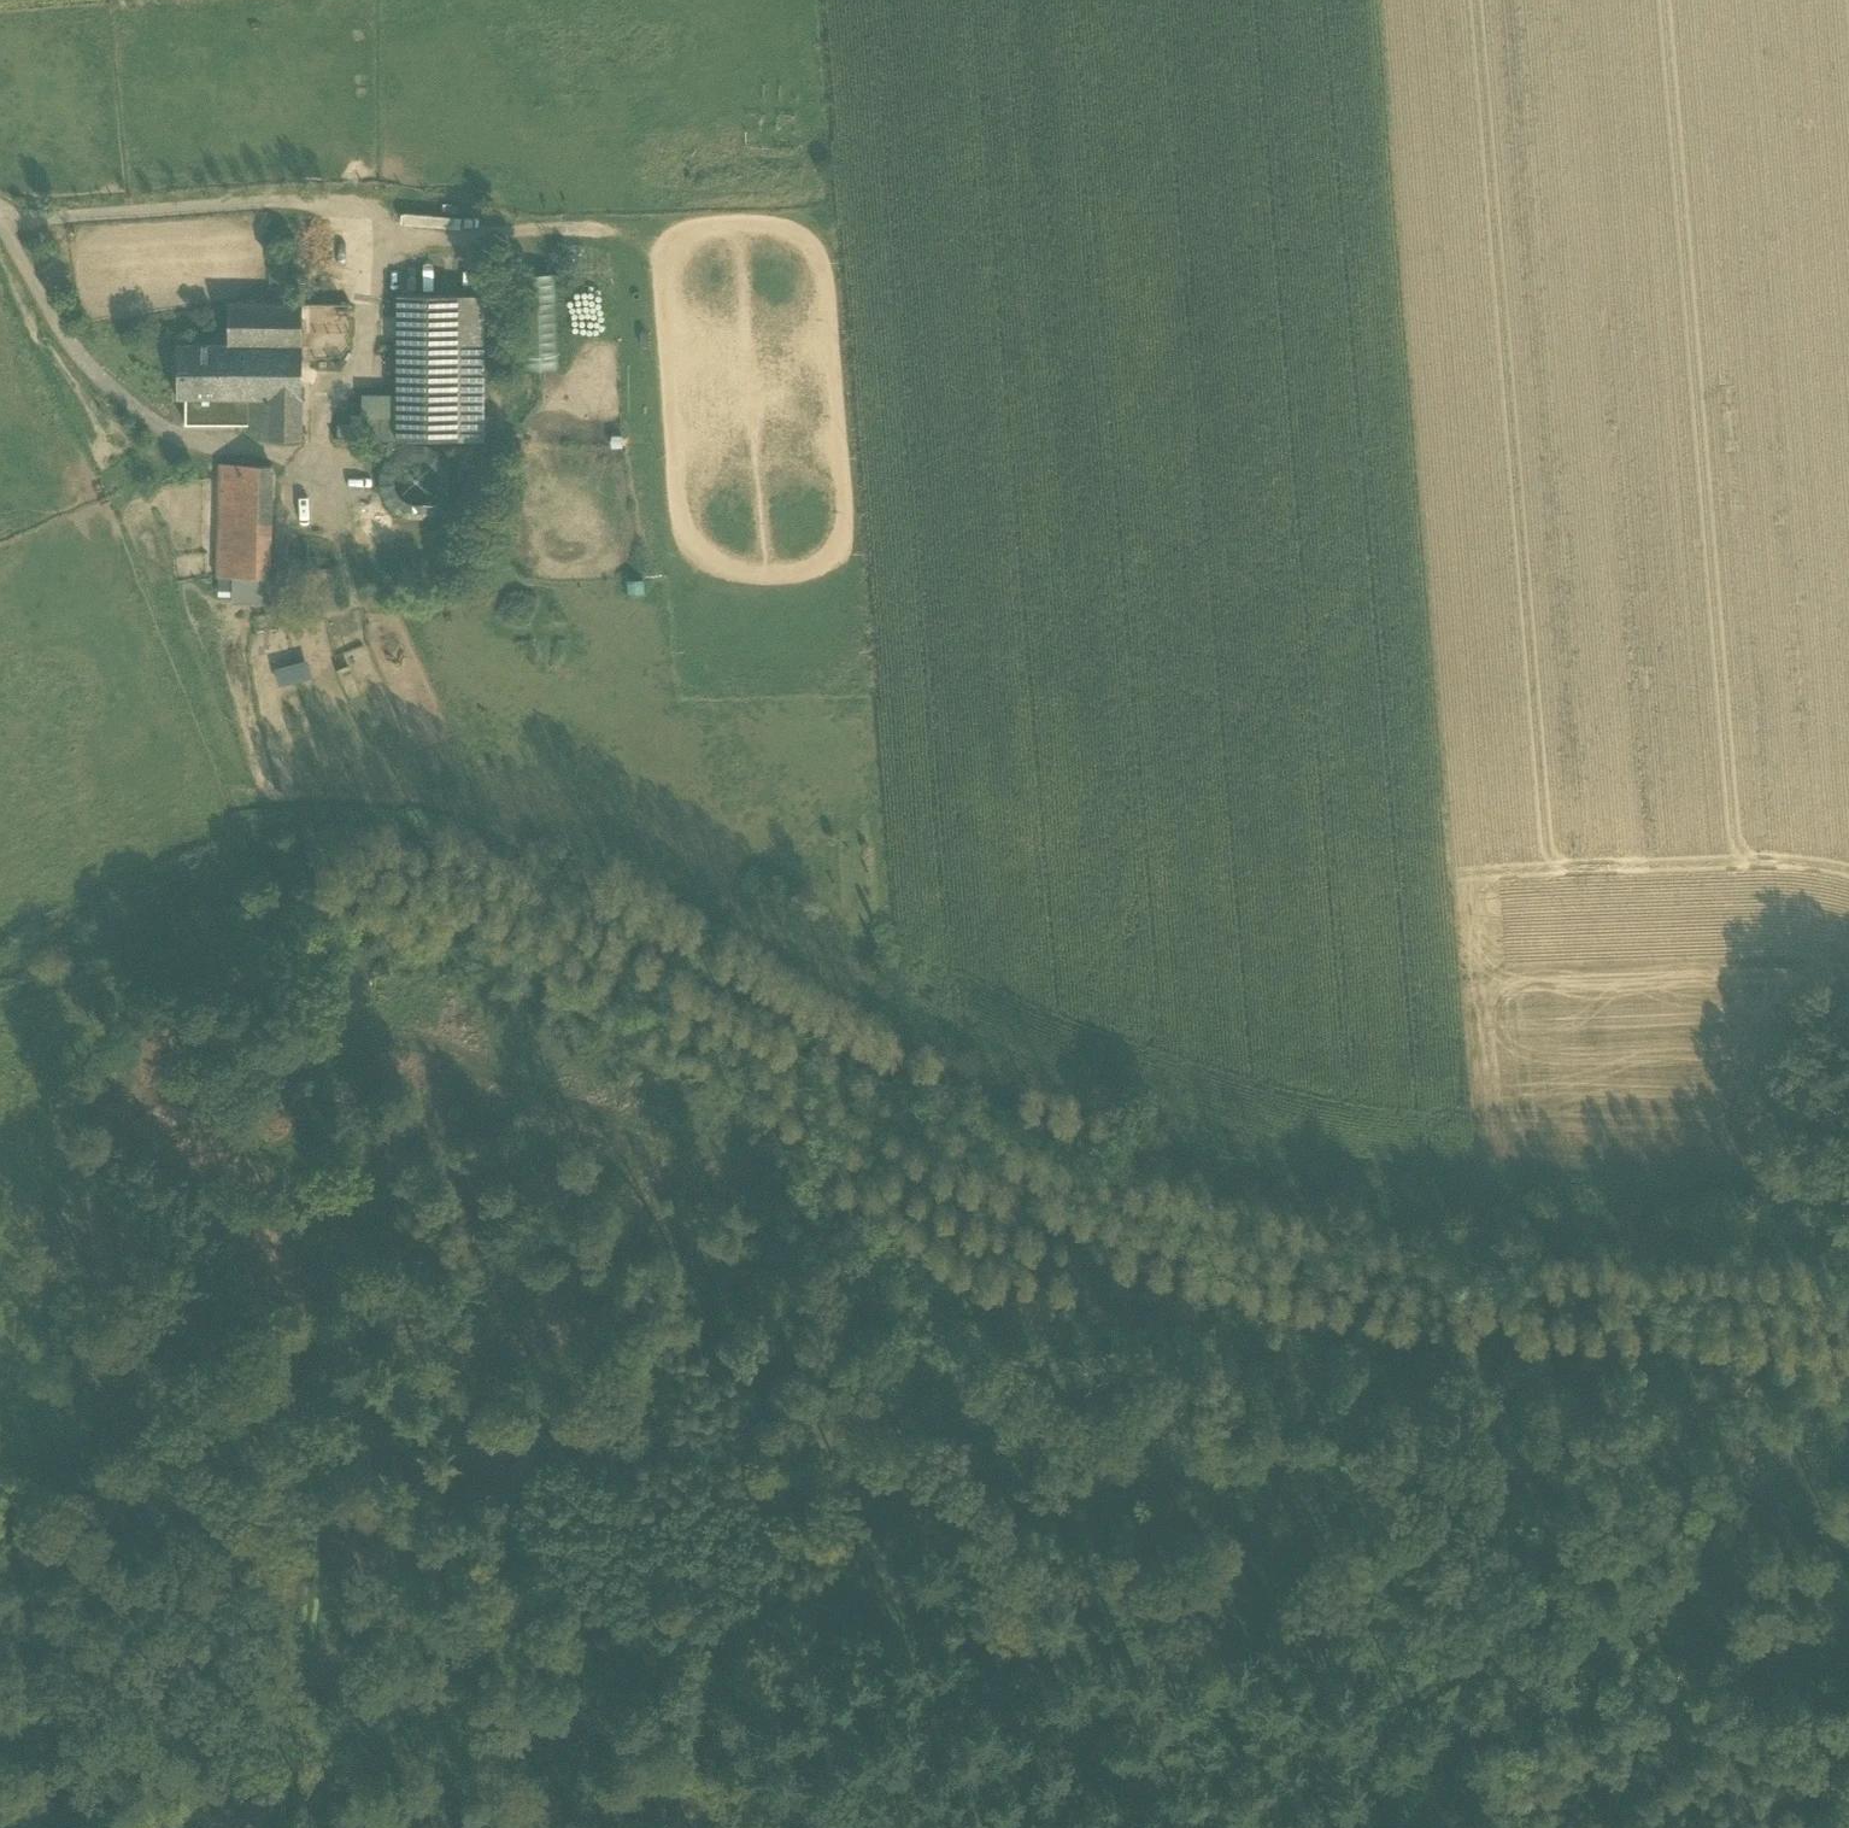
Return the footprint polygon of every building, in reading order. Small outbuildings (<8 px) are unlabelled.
[(559,370),(557,275),(520,276),(522,370),(559,370)] [(482,295),(397,296),(396,396),(396,415),(396,439),(483,440),(482,295)] [(227,345),(301,343),(301,304),(227,305),(227,345)] [(227,345),(218,345),(217,398),(247,398),(299,398),(301,343),(227,345)] [(218,345),(176,344),(175,398),(217,398),(218,345)] [(363,396),(363,415),(396,415),(396,396),(363,396)] [(300,440),(299,398),(247,398),(248,428),(266,438),(300,440)] [(350,439),(396,439),(396,415),(363,415),(350,415),(350,424),(350,439)] [(337,438),(350,439),(350,424),(338,424),(337,438)] [(271,467),(219,463),(215,577),(233,577),(268,577),(271,467)] [(268,601),(268,577),(233,577),(233,601),(268,601)] [(366,646),(342,651),(349,689),(373,685),(366,646)] [(278,684),(314,677),(310,659),(274,666),(278,684)]
